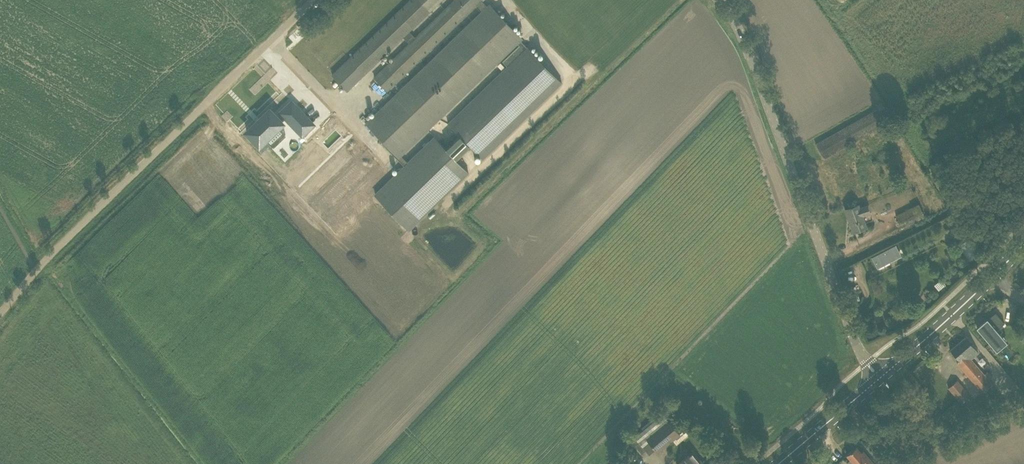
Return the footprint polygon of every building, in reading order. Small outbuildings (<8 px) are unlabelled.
[(332,74),(347,90),(402,37),(408,32),(441,0),(409,0),(332,74)] [(520,40),(488,5),(487,6),(482,0),(480,0),(476,4),(482,11),(367,121),(382,136),(400,155),(517,43),(520,40)] [(415,38),(408,32),(402,37),(409,44),(374,77),(386,90),(472,8),(476,4),(480,0),(454,0),(415,38)] [(527,47),(520,40),(517,43),(519,46),(505,59),(503,61),(507,66),(447,123),(481,159),(561,82),(527,47)] [(271,144),(273,145),(285,134),(283,132),(288,128),(286,127),(291,123),(308,140),(319,129),(297,106),(286,117),(288,120),(284,124),(275,115),(266,124),(268,125),(263,129),(261,128),(252,137),(257,141),(255,143),(262,150),(263,148),(265,150),(271,144)] [(884,124),(876,110),(816,144),(824,158),(884,124)] [(332,127),(337,122),(333,117),(328,122),(332,127)] [(407,162),(400,155),(382,136),(378,139),(403,165),(374,193),(408,229),(468,172),(434,136),(407,162)] [(925,216),(919,204),(896,215),(902,227),(925,216)] [(853,232),(863,228),(865,227),(860,215),(868,212),(865,205),(857,208),(856,205),(845,209),(849,219),(850,219),(851,223),(850,223),(853,232)] [(876,263),(878,267),(889,262),(887,258),(876,263)] [(988,319),(987,318),(976,327),(996,351),(1007,341),(997,329),(1005,323),(995,312),(988,319)] [(988,371),(984,374),(971,358),(979,352),(965,336),(950,349),(959,360),(957,362),(982,392),(992,383),(988,378),(992,375),(988,371)] [(957,380),(951,385),(948,387),(959,400),(968,392),(957,380)] [(643,447),(648,442),(651,445),(658,453),(680,434),(669,420),(668,420),(662,413),(634,436),(643,447)] [(872,432),(866,437),(869,441),(875,436),(872,432)] [(847,454),(851,459),(848,461),(847,463),(848,463),(874,463),(863,451),(861,452),(856,446),(847,454)] [(702,463),(692,451),(676,463),(701,463),(702,463)]
